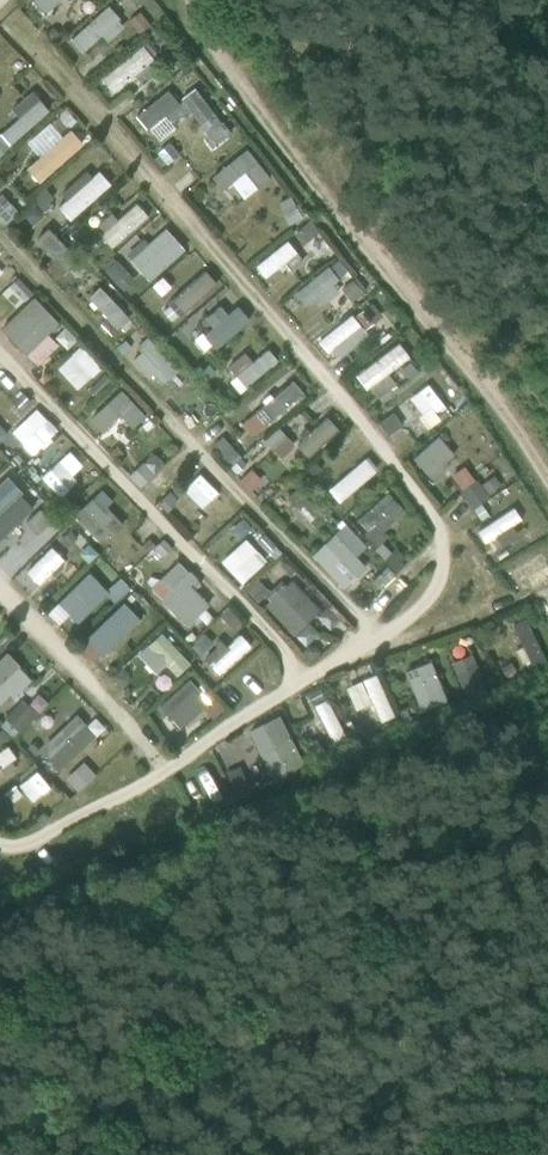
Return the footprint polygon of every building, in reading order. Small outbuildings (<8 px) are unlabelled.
[(32,4),(44,18),(63,0),(36,0),(32,4)] [(109,6),(71,41),(82,54),(102,36),(108,42),(118,33),(113,26),(121,19),(109,6)] [(141,12),(129,21),(140,34),(151,25),(141,12)] [(54,27),(47,33),(54,42),(61,35),(54,27)] [(24,61),(0,34),(0,82),(24,61)] [(156,73),(149,64),(155,59),(159,56),(148,42),(102,79),(113,93),(135,75),(143,84),(156,73)] [(162,58),(173,73),(183,65),(173,51),(162,58)] [(169,93),(137,117),(147,131),(166,116),(170,121),(192,113),(208,133),(221,122),(195,89),(182,99),(184,102),(179,106),(169,93)] [(1,134),(11,145),(50,110),(41,99),(20,117),(1,134)] [(71,114),(64,120),(70,127),(77,122),(71,114)] [(84,143),(72,129),(28,168),(40,182),(84,143)] [(11,147),(0,135),(0,157),(11,147)] [(169,143),(158,153),(159,154),(167,164),(168,165),(179,155),(169,143)] [(260,165),(248,151),(212,180),(223,193),(225,192),(236,206),(243,200),(245,202),(258,191),(259,192),(272,181),(263,169),(265,167),(262,163),(260,165)] [(112,184),(100,170),(59,207),(71,221),(112,184)] [(0,196),(0,220),(5,225),(20,212),(3,194),(0,196)] [(302,219),(301,216),(296,205),(291,197),(278,203),(289,225),(302,219)] [(113,249),(149,216),(138,203),(101,236),(113,249)] [(311,220),(294,233),(303,244),(320,231),(311,220)] [(80,225),(70,234),(78,243),(88,234),(80,225)] [(37,239),(57,259),(67,270),(62,275),(63,276),(71,284),(87,270),(79,261),(79,260),(49,228),(37,239)] [(150,281),(185,249),(168,229),(132,261),(150,281)] [(303,262),(288,244),(256,269),(266,281),(286,265),(291,271),(303,262)] [(117,261),(106,272),(120,287),(131,276),(117,261)] [(339,283),(329,269),(295,296),(306,309),(316,301),(322,309),(340,294),(334,287),(339,283)] [(169,303),(171,306),(164,311),(172,320),(179,315),(181,317),(218,283),(206,270),(169,303)] [(352,280),(341,289),(351,302),(362,294),(352,280)] [(101,286),(89,297),(108,317),(101,324),(112,335),(119,329),(131,318),(101,286)] [(59,346),(48,334),(60,323),(35,297),(2,329),(27,355),(27,354),(38,366),(59,346)] [(212,344),(216,348),(216,349),(250,320),(238,306),(229,314),(221,304),(205,318),(207,320),(213,327),(204,335),(212,344)] [(380,318),(369,306),(356,317),(366,329),(380,318)] [(369,338),(353,318),(320,344),(329,356),(333,352),(340,361),(369,338)] [(145,323),(137,331),(143,338),(151,330),(145,323)] [(205,351),(212,344),(204,335),(202,333),(195,340),(205,351)] [(137,347),(156,368),(152,372),(163,385),(168,380),(169,381),(179,372),(148,337),(137,347)] [(414,352),(404,339),(354,376),(364,390),(367,387),(375,398),(394,383),(386,373),(414,352)] [(126,341),(117,348),(123,355),(132,348),(126,341)] [(79,390),(104,366),(83,344),(58,368),(79,390)] [(247,388),(280,360),(270,349),(254,362),(246,352),(229,366),(238,376),(231,382),(241,394),(247,388)] [(409,379),(418,371),(410,362),(401,369),(409,379)] [(206,382),(216,373),(209,364),(199,372),(206,382)] [(45,373),(38,380),(43,385),(50,379),(45,373)] [(106,374),(89,391),(97,399),(113,382),(106,374)] [(256,412),(266,424),(305,391),(295,380),(256,412)] [(397,410),(419,438),(454,410),(431,382),(397,410)] [(236,396),(229,388),(221,394),(228,403),(236,396)] [(134,428),(147,415),(123,389),(92,420),(103,432),(121,415),(134,428)] [(23,394),(14,403),(22,411),(31,402),(23,394)] [(38,411),(14,433),(33,454),(58,431),(38,411)] [(391,414),(380,422),(388,435),(400,427),(391,414)] [(298,445),(309,457),(340,429),(329,416),(298,445)] [(280,428),(266,441),(281,458),(295,445),(280,428)] [(224,436),(214,445),(221,453),(223,452),(231,444),(224,436)] [(452,455),(436,437),(411,458),(430,480),(443,469),(440,465),(452,455)] [(231,444),(223,452),(233,465),(242,457),(231,444)] [(58,445),(42,454),(49,466),(65,457),(58,445)] [(117,447),(108,454),(116,462),(124,454),(117,447)] [(343,502),(381,469),(369,455),(331,488),(343,502)] [(62,459),(42,476),(61,498),(81,481),(62,459)] [(241,459),(232,468),(237,474),(247,466),(241,459)] [(316,462),(306,469),(313,477),(322,469),(316,462)] [(144,463),(129,477),(140,489),(155,475),(145,464),(144,463)] [(254,467),(242,479),(253,491),(265,479),(254,467)] [(35,472),(30,476),(36,483),(41,479),(35,472)] [(482,485),(489,494),(502,485),(494,475),(482,485)] [(23,493),(8,476),(0,484),(0,541),(34,508),(21,494),(23,493)] [(222,525),(234,514),(200,477),(188,487),(205,506),(199,512),(212,526),(218,520),(222,525)] [(473,509),(490,497),(477,479),(460,491),(473,509)] [(311,521),(320,511),(299,488),(288,498),(311,521)] [(368,531),(376,523),(384,532),(407,512),(389,493),(358,520),(368,531)] [(165,495),(158,503),(167,513),(175,505),(165,495)] [(85,506),(74,517),(100,542),(110,532),(114,536),(124,525),(110,512),(108,514),(101,507),(94,514),(85,506)] [(485,543),(522,519),(514,508),(478,531),(485,543)] [(67,509),(61,516),(65,520),(72,514),(67,509)] [(50,523),(39,510),(26,522),(37,535),(50,523)] [(265,534),(257,541),(268,553),(276,546),(265,534)] [(334,536),(314,555),(345,588),(365,569),(334,536)] [(243,582),(266,558),(245,538),(222,563),(243,582)] [(157,546),(154,548),(162,557),(171,548),(163,539),(157,546)] [(512,568),(520,581),(547,564),(547,546),(512,568)] [(65,560),(53,548),(27,572),(40,585),(65,560)] [(392,553),(384,560),(396,572),(404,565),(400,560),(404,557),(397,549),(392,553)] [(110,586),(119,575),(102,560),(93,570),(110,586)] [(179,560),(161,579),(172,589),(190,571),(179,560)] [(395,574),(387,567),(372,582),(381,590),(395,574)] [(171,590),(161,600),(188,627),(198,616),(206,609),(210,605),(195,590),(201,584),(197,579),(198,578),(190,571),(172,589),(171,590)] [(100,584),(90,573),(59,603),(69,613),(76,607),(85,616),(104,597),(96,588),(100,584)] [(259,602),(270,592),(258,580),(248,590),(259,602)] [(295,636),(322,610),(294,581),(289,585),(287,583),(269,599),(272,601),(266,607),(295,636)] [(105,593),(106,595),(115,603),(122,596),(112,585),(107,591),(105,593)] [(134,592),(127,599),(131,603),(138,596),(134,592)] [(136,614),(126,604),(87,640),(97,650),(136,614)] [(234,630),(242,623),(228,607),(220,615),(234,630)] [(522,646),(516,648),(527,671),(545,662),(524,618),(511,624),(522,646)] [(190,664),(163,633),(149,646),(154,652),(145,661),(157,675),(168,666),(177,676),(190,664)] [(210,663),(209,664),(219,675),(252,645),(242,634),(228,647),(224,642),(206,658),(210,663)] [(308,645),(302,651),(312,660),(321,651),(316,646),(308,645)] [(21,665),(9,653),(0,661),(0,685),(21,665)] [(505,676),(516,670),(512,662),(500,668),(505,676)] [(427,663),(414,668),(421,684),(431,706),(443,701),(427,663)] [(458,672),(467,693),(484,686),(476,665),(458,672)] [(122,668),(110,678),(121,690),(129,682),(129,677),(122,668)] [(360,682),(379,724),(395,716),(377,675),(360,682)] [(191,681),(161,708),(171,719),(181,729),(210,703),(209,701),(204,695),(201,692),(191,681)] [(210,689),(204,695),(209,701),(215,695),(210,689)] [(347,738),(327,699),(315,706),(335,744),(347,738)] [(24,700),(6,719),(20,733),(39,714),(24,700)] [(447,701),(433,707),(436,715),(450,709),(447,701)] [(399,713),(403,724),(412,721),(407,709),(399,713)] [(78,715),(45,746),(48,748),(50,762),(60,772),(96,737),(86,726),(87,725),(78,715)] [(290,775),(307,766),(281,715),(264,724),(290,775)] [(390,731),(399,728),(397,722),(388,725),(390,731)] [(390,732),(387,725),(380,728),(383,735),(390,732)] [(8,738),(3,730),(0,732),(0,744),(8,738)] [(0,752),(0,771),(1,770),(6,777),(16,769),(11,762),(17,758),(8,746),(0,752)] [(86,764),(67,780),(78,792),(97,776),(86,764)] [(227,773),(237,794),(250,789),(240,767),(227,773)] [(39,768),(20,784),(34,801),(53,786),(39,768)] [(0,797),(0,803),(5,809),(13,802),(5,793),(0,797)] [(43,825),(50,819),(45,813),(38,820),(43,825)]
